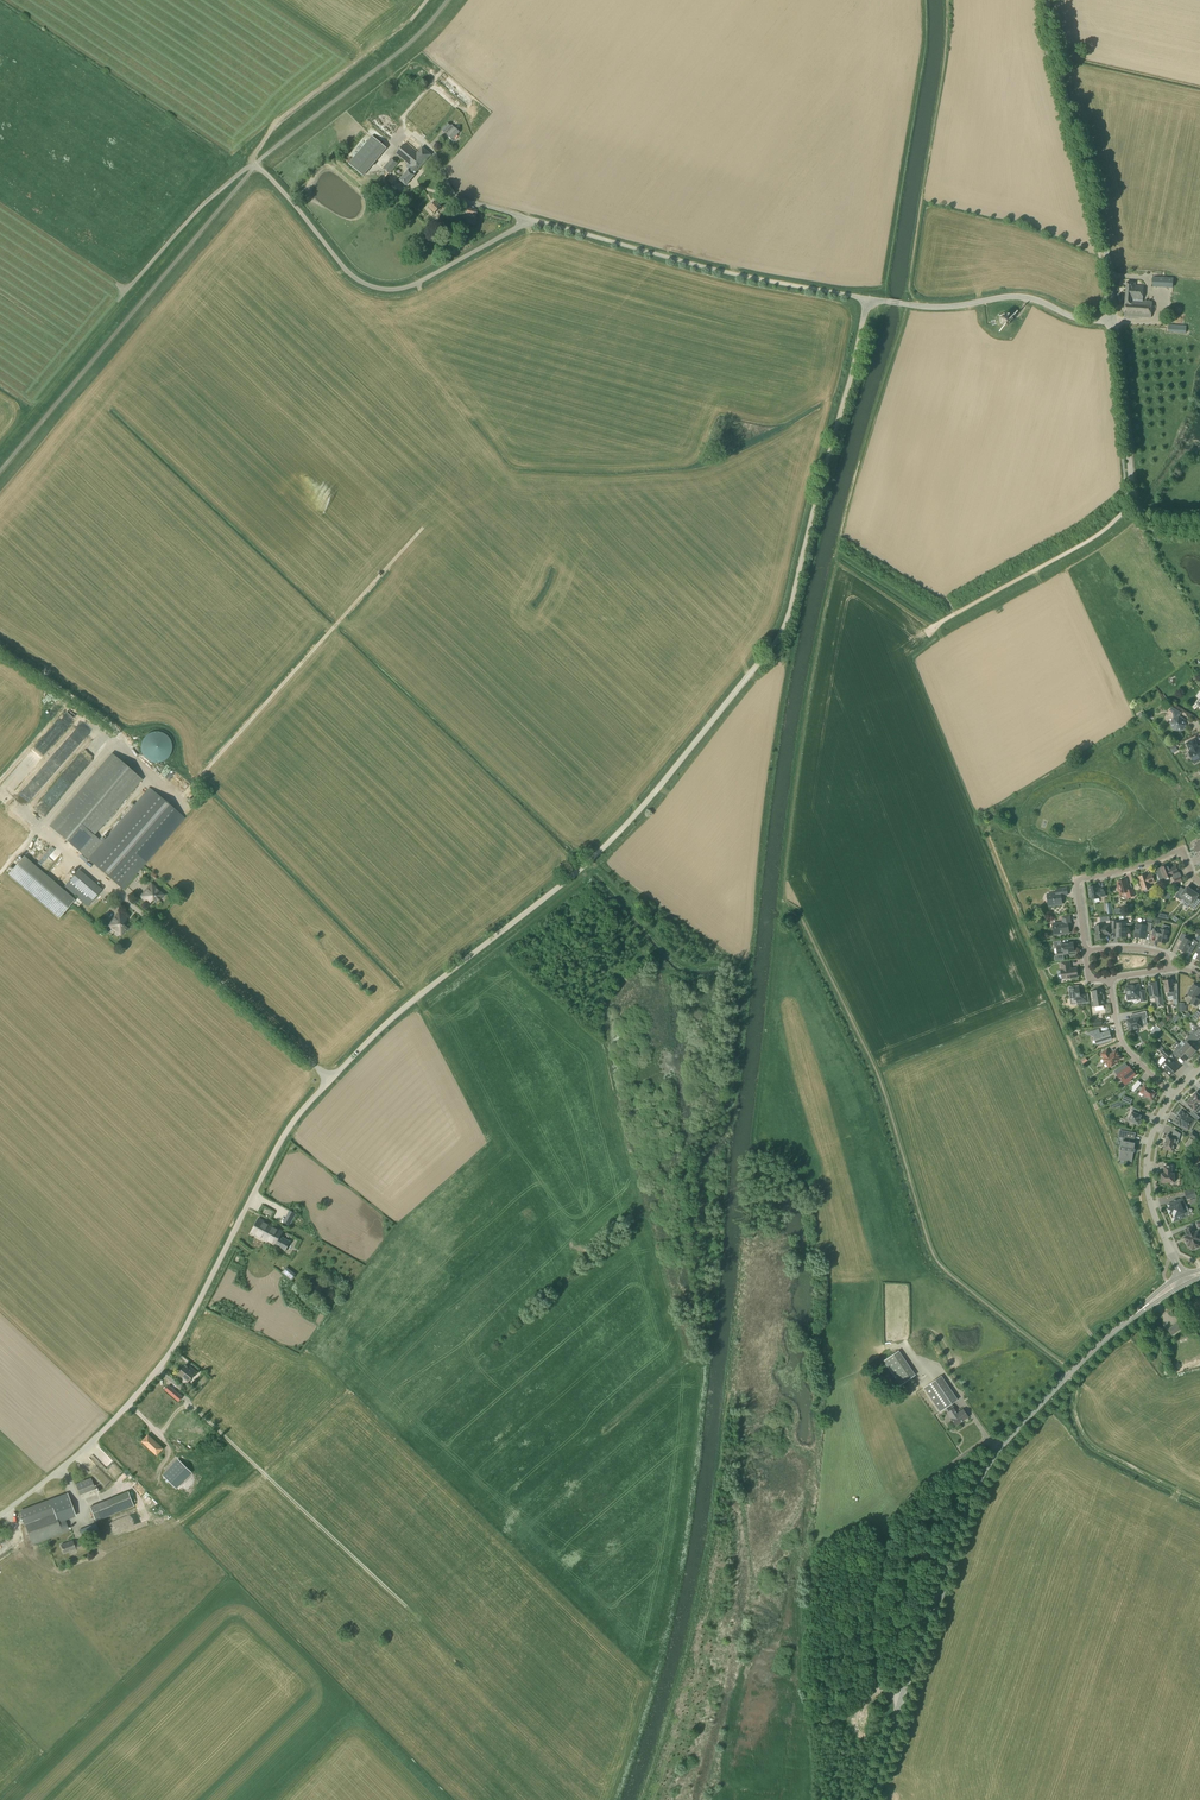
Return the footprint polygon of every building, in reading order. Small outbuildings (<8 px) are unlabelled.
[(457,84),(452,79),(446,85),(451,90),(457,84)] [(406,104),(408,104),(409,103),(411,103),(412,102),(413,101),(414,100),(415,99),(415,97),(416,96),(416,94),(416,93),(415,91),(415,90),(414,89),(413,88),(412,87),(411,86),(409,85),(408,85),(406,85),(405,85),(403,85),(402,86),(401,87),(400,88),(399,89),(398,90),(397,91),(397,93),(397,94),(397,96),(397,97),(398,99),(399,100),(400,101),(401,102),(402,103),(403,103),(405,104),(406,104)] [(450,110),(429,93),(405,121),(428,141),(438,128),(445,134),(447,131),(449,132),(446,135),(452,140),(459,133),(453,127),(451,125),(450,126),(447,123),(445,126),(442,124),(455,108),(453,106),(450,110)] [(363,176),(386,149),(372,136),(348,164),(363,176)] [(416,154),(404,144),(395,154),(407,164),(405,167),(408,170),(399,181),(405,186),(414,176),(431,155),(422,148),(416,154)] [(389,174),(398,165),(392,159),(383,169),(389,174)] [(434,214),(440,208),(435,202),(429,208),(434,214)] [(475,218),(477,211),(462,207),(460,215),(475,218)] [(1173,288),(1173,278),(1153,277),(1152,287),(1173,288)] [(1151,318),(1152,302),(1142,301),(1143,284),(1126,283),(1125,300),(1124,316),(1151,318)] [(1004,324),(1005,324),(1006,324),(1006,323),(1007,323),(1007,322),(1008,322),(1008,321),(1008,320),(1008,319),(1008,318),(1007,317),(1006,316),(1005,316),(1004,316),(1003,316),(1002,316),(1001,316),(1001,317),(1000,317),(1000,318),(999,319),(999,320),(999,321),(1000,321),(1000,322),(1000,323),(1001,323),(1001,324),(1002,324),(1003,324),(1004,324)] [(1186,334),(1186,325),(1168,324),(1168,332),(1186,334)] [(1177,732),(1182,731),(1185,726),(1184,720),(1179,718),(1181,713),(1171,707),(1169,711),(1169,712),(1172,713),(1173,719),(1170,724),(1172,729),(1177,732)] [(73,728),(76,730),(80,727),(83,730),(88,725),(82,719),(73,728)] [(156,763),(158,763),(161,762),(163,761),(166,760),(168,758),(169,756),(171,753),(171,751),(172,748),(172,746),(171,743),(170,740),(169,738),(167,736),(165,734),(163,733),(161,732),(158,732),(155,732),(153,732),(150,733),(148,734),(146,735),(144,737),(142,740),(141,742),(141,745),(141,747),(141,750),(141,752),(143,755),(144,757),(146,759),(148,761),(150,762),(153,763),(156,763)] [(1196,744),(1194,740),(1187,744),(1191,753),(1190,754),(1194,763),(1199,761),(1199,760),(1199,759),(1199,747),(1198,748),(1196,744)] [(102,843),(93,835),(140,780),(112,755),(50,827),(123,890),(184,818),(149,788),(102,843)] [(45,765),(50,772),(56,767),(51,761),(45,765)] [(59,918),(75,900),(24,856),(8,875),(59,918)] [(1170,869),(1168,865),(1155,871),(1160,881),(1164,879),(1164,880),(1173,876),(1179,873),(1176,867),(1170,869)] [(83,903),(87,907),(102,890),(80,870),(64,888),(77,898),(83,903)] [(1147,877),(1147,875),(1138,878),(1143,891),(1151,888),(1150,884),(1154,882),(1152,875),(1147,877)] [(1129,890),(1126,881),(1117,883),(1120,895),(1126,893),(1128,898),(1135,896),(1133,889),(1129,890)] [(156,903),(163,895),(159,891),(151,884),(140,897),(149,904),(152,900),(156,903)] [(1098,890),(1097,886),(1089,888),(1089,893),(1089,897),(1090,897),(1091,900),(1099,899),(1099,898),(1105,897),(1104,889),(1098,890)] [(1186,901),(1193,890),(1190,888),(1190,889),(1187,887),(1183,892),(1180,890),(1174,897),(1180,901),(1183,898),(1186,901)] [(1049,906),(1062,905),(1061,896),(1067,896),(1066,888),(1056,890),(1056,893),(1053,894),(1053,896),(1048,896),(1049,906)] [(1193,890),(1186,901),(1183,904),(1188,908),(1188,906),(1195,910),(1199,903),(1196,900),(1199,895),(1196,893),(1193,890)] [(83,903),(77,898),(73,903),(78,908),(83,903)] [(120,936),(127,928),(122,924),(127,919),(119,912),(107,925),(120,936)] [(1055,936),(1069,934),(1068,924),(1071,924),(1070,916),(1062,917),(1063,923),(1053,924),(1055,936)] [(1116,924),(1116,922),(1112,922),(1112,929),(1116,929),(1116,938),(1126,938),(1126,924),(1116,924)] [(1151,932),(1152,924),(1144,923),(1144,926),(1137,924),(1136,925),(1135,925),(1135,928),(1136,929),(1134,937),(1145,939),(1147,931),(1151,932)] [(1104,926),(1103,926),(1095,927),(1096,940),(1105,939),(1105,935),(1110,935),(1109,926),(1104,926)] [(1160,930),(1154,929),(1152,936),(1159,937),(1157,942),(1166,944),(1167,939),(1168,939),(1168,936),(1169,932),(1160,930)] [(1186,953),(1192,942),(1185,938),(1186,936),(1182,934),(1179,940),(1182,942),(1178,949),(1181,951),(1181,952),(1184,953),(1186,953)] [(1062,944),(1062,941),(1054,942),(1054,947),(1056,947),(1057,954),(1063,954),(1063,955),(1069,955),(1068,953),(1075,952),(1073,943),(1062,944)] [(1070,969),(1069,962),(1061,963),(1062,970),(1061,970),(1062,979),(1066,979),(1066,980),(1070,980),(1070,978),(1078,977),(1077,969),(1070,969)] [(1174,989),(1172,980),(1164,981),(1166,993),(1167,993),(1167,997),(1173,997),(1173,1000),(1178,1000),(1178,989),(1174,989)] [(1158,995),(1156,983),(1149,984),(1151,999),(1155,998),(1156,1007),(1163,1006),(1161,995),(1158,995)] [(1140,991),(1139,985),(1128,987),(1126,989),(1127,998),(1130,1000),(1135,999),(1135,998),(1140,998),(1141,999),(1141,1002),(1146,1002),(1144,991),(1140,991)] [(1193,985),(1188,995),(1192,997),(1192,999),(1190,1003),(1197,1006),(1199,1000),(1196,998),(1199,992),(1199,987),(1199,986),(1198,986),(1197,987),(1193,985)] [(1080,995),(1079,987),(1074,987),(1069,988),(1070,993),(1071,999),(1070,999),(1071,1005),(1077,1004),(1088,1003),(1087,994),(1080,995)] [(1094,1001),(1092,1002),(1092,1007),(1094,1007),(1104,1006),(1104,1000),(1103,995),(1103,996),(1102,990),(1101,990),(1101,989),(1100,988),(1097,989),(1096,990),(1097,991),(1092,991),(1094,1001)] [(1192,1017),(1196,1021),(1199,1016),(1199,1014),(1197,1011),(1192,1017)] [(1129,1030),(1143,1027),(1141,1019),(1147,1018),(1146,1012),(1133,1015),(1134,1018),(1133,1019),(1127,1020),(1127,1023),(1127,1024),(1127,1027),(1128,1027),(1129,1030)] [(1155,1037),(1160,1029),(1156,1025),(1150,1033),(1155,1037)] [(1199,1030),(1198,1029),(1195,1031),(1189,1037),(1194,1042),(1198,1038),(1199,1040),(1199,1031),(1199,1030)] [(1100,1035),(1099,1030),(1088,1033),(1095,1037),(1097,1044),(1111,1040),(1109,1032),(1100,1035)] [(1190,1046),(1194,1042),(1189,1037),(1183,1043),(1185,1045),(1183,1047),(1183,1048),(1192,1057),(1194,1054),(1194,1053),(1196,1051),(1190,1046)] [(1183,1047),(1181,1045),(1172,1053),(1178,1059),(1181,1055),(1187,1061),(1189,1059),(1190,1059),(1192,1057),(1183,1048),(1183,1047)] [(1164,1049),(1163,1048),(1160,1051),(1161,1052),(1160,1052),(1167,1059),(1171,1055),(1164,1048),(1164,1049)] [(1110,1055),(1107,1050),(1101,1054),(1104,1059),(1103,1060),(1109,1068),(1110,1067),(1111,1067),(1117,1063),(1116,1063),(1121,1059),(1116,1051),(1110,1055)] [(1171,1076),(1178,1069),(1168,1059),(1161,1066),(1171,1076)] [(1128,1068),(1125,1064),(1114,1072),(1120,1079),(1121,1079),(1125,1085),(1131,1081),(1130,1079),(1136,1075),(1133,1070),(1132,1071),(1129,1067),(1128,1068)] [(1136,1082),(1130,1089),(1134,1092),(1140,1085),(1136,1082)] [(1152,1100),(1157,1093),(1145,1085),(1140,1092),(1143,1095),(1143,1096),(1148,1099),(1149,1098),(1152,1100)] [(1196,1093),(1193,1096),(1194,1096),(1192,1098),(1199,1106),(1199,1096),(1196,1093)] [(1199,1110),(1199,1106),(1192,1098),(1187,1103),(1197,1113),(1199,1110)] [(1139,1126),(1141,1120),(1140,1119),(1141,1116),(1138,1115),(1140,1111),(1132,1108),(1128,1117),(1130,1118),(1129,1121),(1139,1126)] [(1186,1129),(1192,1120),(1187,1117),(1188,1116),(1181,1111),(1174,1122),(1181,1127),(1181,1125),(1186,1129)] [(1192,1111),(1190,1114),(1197,1120),(1199,1117),(1192,1111)] [(1177,1145),(1180,1134),(1174,1130),(1172,1136),(1168,1135),(1163,1149),(1173,1151),(1175,1144),(1177,1145)] [(1134,1139),(1135,1133),(1120,1131),(1119,1137),(1123,1138),(1122,1147),(1121,1147),(1120,1150),(1126,1151),(1124,1161),(1131,1162),(1133,1152),(1135,1153),(1135,1149),(1133,1149),(1134,1143),(1127,1142),(1127,1138),(1134,1139)] [(1195,1141),(1199,1136),(1192,1131),(1189,1136),(1195,1141)] [(1172,1174),(1172,1166),(1164,1167),(1164,1174),(1162,1174),(1162,1183),(1174,1183),(1174,1174),(1172,1174)] [(1186,1200),(1197,1197),(1194,1189),(1184,1191),(1186,1200)] [(1185,1217),(1184,1214),(1182,1209),(1186,1208),(1182,1199),(1170,1204),(1171,1208),(1168,1209),(1170,1214),(1172,1218),(1174,1222),(1185,1217)] [(285,1250),(290,1242),(280,1236),(282,1231),(258,1219),(251,1233),(275,1246),(275,1245),(285,1250)] [(1192,1227),(1185,1230),(1188,1236),(1184,1238),(1186,1241),(1185,1241),(1185,1242),(1186,1243),(1187,1244),(1188,1246),(1190,1246),(1192,1250),(1199,1246),(1199,1244),(1199,1242),(1199,1241),(1199,1235),(1199,1231),(1195,1233),(1192,1227)] [(291,1280),(296,1275),(286,1267),(282,1272),(291,1280)] [(1172,1335),(1181,1329),(1177,1323),(1168,1330),(1172,1335)] [(915,1375),(899,1352),(884,1362),(900,1385),(915,1375)] [(189,1370),(185,1366),(179,1374),(188,1382),(196,1372),(190,1367),(189,1370)] [(889,1374),(883,1378),(892,1391),(898,1388),(889,1374)] [(940,1412),(956,1400),(940,1377),(924,1388),(940,1412)] [(158,1385),(144,1399),(150,1405),(164,1391),(158,1385)] [(173,1389),(169,1394),(174,1398),(178,1393),(173,1389)] [(162,1395),(148,1416),(163,1426),(178,1405),(171,1400),(168,1405),(165,1403),(167,1399),(162,1395)] [(956,1414),(951,1407),(947,1411),(951,1416),(949,1418),(955,1426),(967,1417),(963,1410),(956,1414)] [(149,1432),(143,1440),(149,1446),(145,1450),(148,1452),(149,1450),(156,1456),(165,1446),(149,1432)] [(158,1452),(160,1454),(161,1454),(164,1458),(168,1454),(164,1448),(158,1452)] [(124,1458),(127,1455),(122,1450),(117,1455),(126,1464),(128,1462),(124,1458)] [(113,1457),(105,1461),(109,1470),(117,1466),(113,1457)] [(104,1466),(101,1468),(92,1459),(90,1461),(113,1484),(118,1480),(104,1466)] [(162,1476),(177,1489),(191,1473),(177,1460),(162,1476)] [(121,1477),(124,1480),(129,1475),(126,1472),(121,1477)] [(75,1485),(80,1496),(95,1490),(91,1478),(75,1485)] [(98,1491),(86,1496),(89,1503),(101,1499),(98,1491)] [(143,1497),(151,1500),(153,1494),(145,1491),(143,1497)] [(95,1505),(101,1519),(134,1507),(129,1492),(95,1505)] [(64,1518),(75,1514),(73,1509),(72,1506),(69,1500),(68,1497),(67,1494),(67,1493),(19,1510),(32,1545),(69,1531),(64,1518)] [(101,1519),(95,1505),(90,1507),(95,1521),(101,1519)] [(131,1515),(119,1519),(122,1527),(134,1524),(131,1515)] [(81,1546),(79,1540),(72,1542),(72,1541),(61,1545),(64,1553),(75,1549),(75,1548),(81,1546)]
